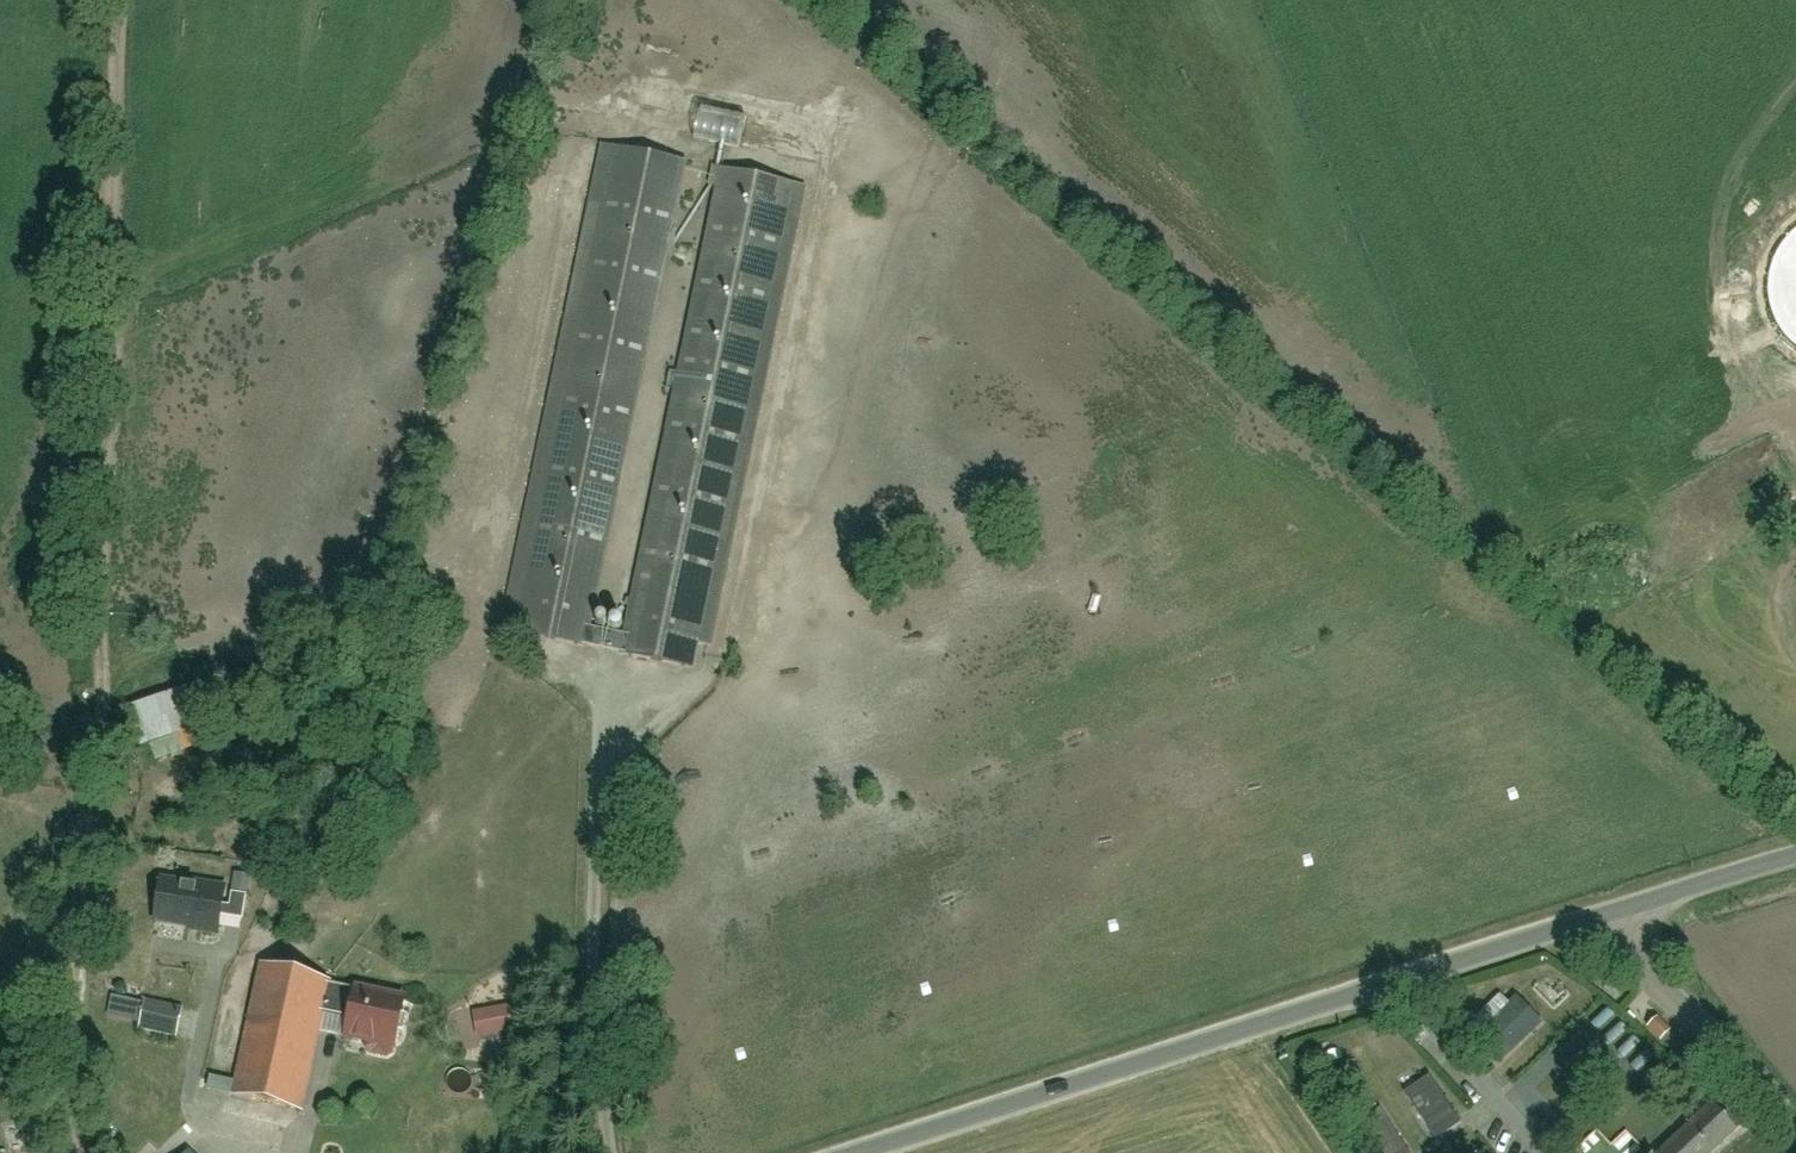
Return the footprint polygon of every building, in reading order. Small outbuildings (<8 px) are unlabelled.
[(695,660),(795,177),(718,161),(622,625),(598,620),(693,157),(613,140),(514,623),(695,660)] [(146,746),(202,728),(189,690),(134,708),(146,746)] [(199,931),(218,934),(225,886),(183,880),(183,883),(161,879),(155,921),(199,928),(199,931)] [(396,1003),(263,971),(235,1090),(305,1106),(324,1025),(387,1040),(396,1003)] [(1520,990),(1473,1035),(1498,1061),(1545,1016),(1520,990)] [(1574,994),(1546,1022),(1573,1047),(1600,1019),(1574,994)] [(187,1010),(160,1005),(154,1037),(181,1042),(187,1010)] [(475,1014),(479,1040),(519,1035),(515,1009),(475,1014)] [(1657,1018),(1647,1028),(1659,1041),(1670,1032),(1657,1018)] [(1593,1026),(1581,1040),(1602,1059),(1614,1045),(1593,1026)] [(1555,1066),(1572,1084),(1595,1063),(1578,1044),(1555,1066)] [(1707,1105),(1652,1152),(1707,1152),(1731,1132),(1707,1105)]
